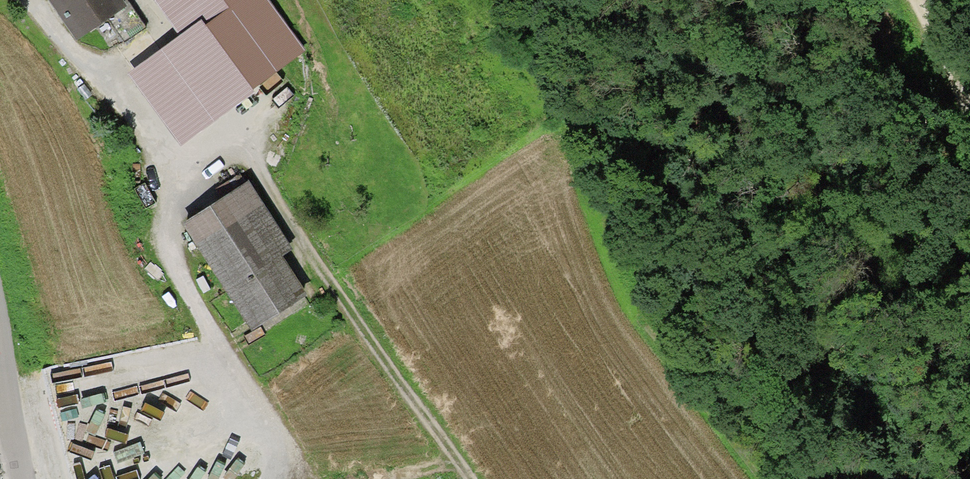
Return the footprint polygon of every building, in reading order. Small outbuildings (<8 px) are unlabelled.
[(56,10),(77,40),(127,5),(123,0),(49,0),(56,10)] [(181,145),(255,92),(253,89),(306,51),(268,0),(154,0),(179,35),(128,73),(181,145)] [(292,250),(249,181),(182,223),(226,292),(283,256),(292,250)] [(283,256),(226,292),(251,331),(308,295),(283,256)]
